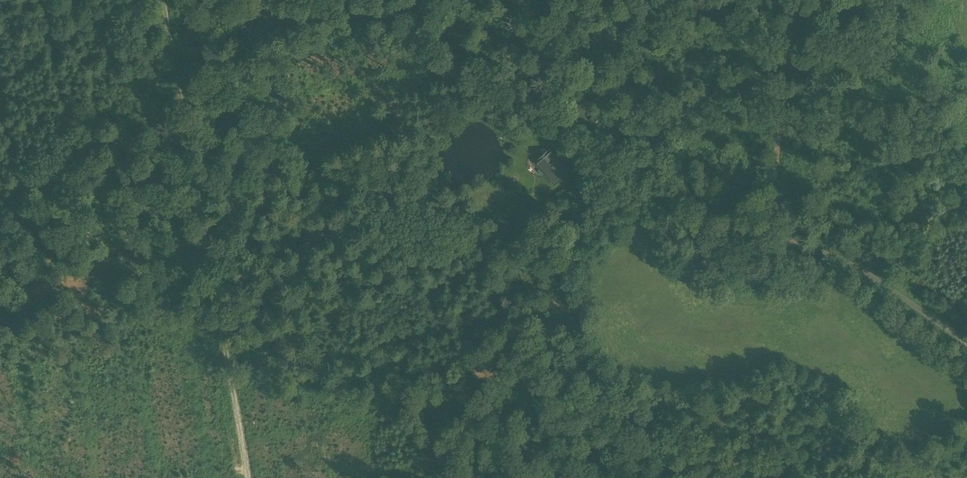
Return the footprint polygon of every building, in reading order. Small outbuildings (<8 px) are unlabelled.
[(551,148),(535,162),(555,185),(571,170),(551,148)]
